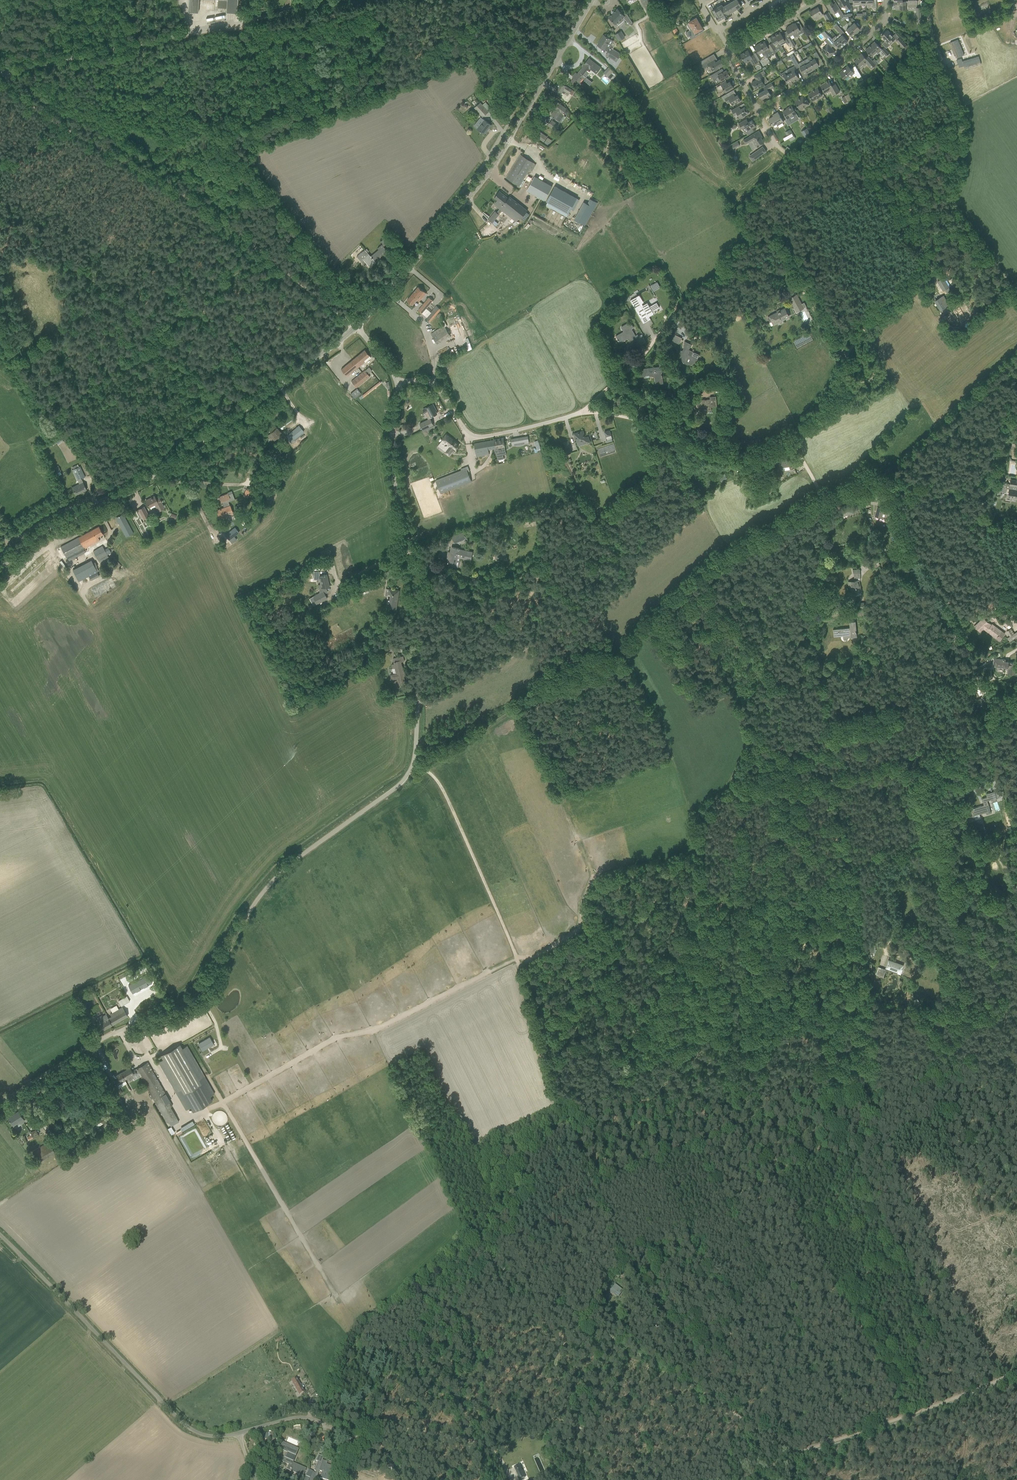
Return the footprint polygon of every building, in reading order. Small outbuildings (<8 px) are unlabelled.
[(198,13),(199,0),(189,0),(188,12),(198,13)] [(227,0),(227,13),(238,13),(238,0),(225,0),(227,0)] [(647,11),(656,5),(654,1),(653,0),(640,0),(647,11)] [(732,1),(737,9),(741,6),(738,0),(734,0),(732,1)] [(849,3),(847,0),(836,0),(841,7),(845,8),(847,10),(851,7),(849,3)] [(894,5),(894,7),(899,7),(899,10),(906,10),(906,6),(906,1),(902,1),(902,0),(894,0),(894,5)] [(732,1),(728,4),(732,11),(737,9),(732,1)] [(843,15),(840,10),(838,6),(835,2),(833,3),(831,1),(826,5),(829,9),(831,13),(833,12),(835,14),(838,12),(841,18),(842,18),(844,17),(843,15)] [(727,14),(723,7),(722,4),(712,10),(716,16),(715,16),(718,21),(723,18),(724,17),(725,16),(725,17),(728,15),(727,14)] [(728,4),(723,7),(727,14),(732,11),(728,4)] [(618,9),(609,17),(612,21),(616,24),(619,22),(619,23),(623,20),(622,19),(625,16),(626,17),(624,18),(627,21),(626,21),(626,22),(626,23),(627,23),(627,24),(628,24),(629,24),(629,23),(630,25),(631,25),(633,24),(632,23),(622,7),(619,10),(618,9)] [(810,12),(814,20),(823,15),(818,7),(810,12)] [(823,14),(826,19),(828,22),(833,19),(828,12),(823,14)] [(693,29),(686,33),(688,37),(689,36),(691,39),(700,34),(698,31),(702,28),(696,18),(689,22),(693,29)] [(854,22),(850,26),(856,32),(857,33),(858,32),(857,32),(860,29),(857,25),(854,22)] [(790,25),(797,36),(798,38),(800,37),(799,35),(797,32),(800,30),(802,33),(805,32),(801,25),(798,27),(796,23),(794,24),(793,23),(790,25)] [(794,38),(797,36),(790,25),(787,27),(787,28),(786,29),(790,36),(793,34),(794,38)] [(856,32),(850,26),(846,30),(848,32),(851,35),(854,33),(854,34),(856,32)] [(882,43),(886,48),(890,45),(887,42),(889,41),(888,40),(890,38),(893,41),(895,39),(887,30),(885,32),(884,32),(883,33),(883,34),(881,36),(884,39),(883,40),(885,41),(884,42),(883,42),(882,43)] [(615,35),(619,41),(625,37),(621,31),(615,35)] [(778,32),(775,34),(781,45),(786,42),(788,45),(790,44),(791,44),(788,38),(785,34),(783,36),(780,32),(778,33),(778,32)] [(702,35),(701,33),(700,34),(691,39),(686,43),(688,47),(694,43),(694,42),(696,41),(700,46),(708,41),(705,35),(703,37),(702,35)] [(772,42),(770,43),(773,50),(779,47),(781,50),(783,48),(781,45),(775,34),(771,36),(772,37),(770,38),(772,42)] [(603,35),(597,45),(602,48),(605,49),(608,52),(610,48),(609,48),(613,41),(611,40),(608,38),(603,35)] [(842,35),(838,38),(844,45),(848,41),(842,35)] [(844,45),(838,38),(834,42),(839,49),(844,45)] [(904,47),(907,51),(909,48),(900,38),(896,41),(903,48),(904,47)] [(828,41),(827,39),(825,41),(828,44),(822,49),(827,55),(829,58),(832,55),(832,54),(834,52),(831,48),(833,46),(830,42),(828,41)] [(762,41),(759,43),(766,54),(773,50),(770,43),(767,45),(765,41),(763,42),(762,41)] [(865,50),(871,56),(876,52),(877,54),(881,51),(886,56),(889,53),(884,47),(882,49),(875,41),(865,50)] [(707,56),(715,50),(712,45),(710,46),(709,45),(708,43),(693,52),(695,57),(701,53),(701,52),(704,50),(707,56)] [(753,53),(754,54),(758,61),(762,59),(761,57),(763,56),(766,54),(759,43),(756,45),(756,46),(754,47),(756,50),(753,52),(753,53)] [(608,52),(606,55),(616,61),(620,55),(610,48),(608,52)] [(758,61),(754,54),(751,55),(750,54),(748,50),(740,54),(745,62),(749,59),(753,65),(757,62),(758,62),(758,61)] [(808,58),(810,62),(814,69),(818,67),(817,66),(819,65),(817,61),(821,59),(816,52),(812,54),(814,58),(812,60),(810,57),(808,58)] [(789,55),(795,65),(798,64),(792,53),(789,55)] [(874,63),(872,61),(868,56),(866,58),(861,53),(856,58),(856,59),(854,61),(859,67),(863,64),(864,66),(867,64),(871,69),(873,67),(875,68),(877,67),(875,65),(876,64),(874,63)] [(700,62),(704,68),(709,66),(712,71),(715,70),(719,68),(724,65),(720,59),(716,62),(714,59),(712,61),(709,56),(700,62)] [(573,77),(577,80),(579,82),(582,78),(584,80),(589,72),(587,71),(590,68),(596,73),(601,68),(593,62),(589,58),(584,65),(585,65),(583,67),(577,74),(576,73),(573,77)] [(805,60),(803,61),(809,72),(814,69),(810,62),(807,64),(805,60)] [(809,72),(803,61),(800,62),(802,65),(800,67),(804,74),(806,73),(806,74),(809,72)] [(792,71),(789,73),(794,82),(798,80),(797,79),(799,78),(796,73),(799,71),(796,67),(795,65),(790,68),(792,71)] [(858,71),(855,66),(851,69),(848,65),(839,73),(845,79),(848,76),(849,77),(852,75),(854,77),(856,76),(857,78),(861,76),(858,71)] [(609,68),(604,73),(611,80),(616,75),(609,68)] [(716,78),(718,82),(721,80),(721,81),(725,78),(730,76),(726,70),(722,72),(720,69),(716,72),(711,75),(713,80),(716,78)] [(756,80),(751,82),(755,89),(760,87),(764,84),(762,81),(764,79),(760,72),(758,74),(754,76),(756,80)] [(794,82),(789,73),(786,75),(784,72),(779,74),(783,80),(786,79),(789,84),(790,83),(791,84),(794,82)] [(734,87),(730,81),(727,83),(726,80),(720,83),(721,85),(717,87),(719,90),(720,89),(720,90),(723,89),(725,92),(729,90),(734,87)] [(827,83),(826,82),(820,85),(825,93),(830,90),(833,95),(840,91),(838,88),(835,84),(832,86),(829,81),(827,83)] [(560,82),(556,89),(560,92),(562,92),(563,90),(569,94),(572,90),(566,86),(564,85),(560,82)] [(771,95),(768,89),(774,86),(771,82),(763,87),(764,90),(758,93),(762,100),(767,96),(768,97),(771,95)] [(812,91),(808,94),(813,101),(822,96),(817,87),(811,90),(812,91)] [(741,101),(738,94),(735,96),(733,93),(730,95),(729,92),(722,96),(724,101),(725,100),(727,103),(730,101),(732,106),(741,101)] [(798,98),(798,99),(795,101),(800,110),(809,104),(804,95),(798,98)] [(555,109),(551,115),(559,121),(564,115),(562,114),(566,108),(556,102),(553,107),(555,109)] [(475,109),(483,117),(489,112),(481,104),(475,109)] [(787,109),(783,111),(785,115),(784,116),(786,119),(787,118),(787,119),(790,117),(792,120),(793,120),(795,119),(798,117),(796,113),(791,105),(786,108),(787,109)] [(737,114),(740,118),(744,116),(749,113),(745,106),(741,109),(739,106),(731,110),(734,115),(737,114)] [(773,116),(769,119),(774,127),(783,122),(780,116),(778,112),(772,115),(773,116)] [(739,124),(742,129),(744,128),(746,132),(756,126),(752,120),(748,122),(747,119),(741,122),(739,124)] [(478,129),(480,131),(484,134),(491,125),(485,120),(478,129)] [(548,125),(554,130),(558,125),(552,120),(548,125)] [(807,128),(801,131),(805,138),(811,135),(807,128)] [(540,134),(541,133),(539,131),(535,136),(543,142),(547,137),(544,135),(544,136),(540,134)] [(760,135),(761,134),(759,131),(750,136),(743,140),(745,144),(752,140),(756,147),(764,142),(760,135)] [(749,156),(752,162),(766,152),(763,146),(749,156)] [(506,178),(510,180),(519,186),(534,163),(521,155),(506,178)] [(636,159),(628,163),(631,167),(633,166),(638,174),(643,171),(636,159)] [(534,179),(527,191),(541,199),(544,201),(552,187),(535,177),(534,179)] [(577,198),(555,186),(546,201),(548,202),(546,206),(551,209),(553,205),(568,214),(577,198)] [(499,191),(494,198),(498,201),(495,205),(516,221),(519,218),(520,219),(527,210),(510,196),(508,198),(499,191)] [(594,208),(597,203),(590,199),(588,204),(594,208)] [(367,253),(369,251),(367,248),(365,250),(357,257),(364,265),(367,263),(370,267),(376,262),(374,260),(382,254),(388,260),(392,256),(383,246),(386,243),(383,239),(380,241),(382,244),(377,248),(379,249),(370,256),(367,253)] [(938,281),(943,290),(948,287),(943,278),(938,281)] [(407,300),(411,304),(412,305),(417,299),(419,301),(426,293),(418,287),(407,300)] [(790,298),(795,307),(801,304),(796,295),(790,298)] [(935,301),(940,310),(948,305),(943,296),(935,301)] [(648,314),(659,307),(656,302),(649,307),(647,303),(643,306),(642,307),(636,297),(630,300),(641,319),(646,316),(648,319),(650,318),(648,314)] [(418,310),(422,314),(432,302),(428,299),(418,310)] [(425,318),(430,322),(441,309),(436,306),(425,318)] [(734,313),(733,313),(733,314),(733,315),(734,318),(736,316),(736,317),(742,314),(740,309),(737,311),(737,310),(733,311),(734,313)] [(768,318),(770,321),(773,320),(774,324),(789,316),(785,309),(768,318)] [(616,336),(617,338),(620,343),(625,340),(627,338),(628,339),(631,338),(633,342),(639,338),(637,335),(635,336),(631,329),(633,328),(631,324),(629,325),(628,323),(621,327),(624,332),(616,336)] [(431,334),(437,344),(450,335),(444,325),(431,334)] [(671,340),(679,343),(681,338),(673,334),(671,340)] [(696,362),(699,355),(691,351),(691,352),(688,350),(691,344),(685,342),(683,346),(685,346),(682,351),(681,350),(679,353),(681,354),(680,357),(683,359),(682,361),(683,361),(683,362),(684,362),(685,363),(686,363),(687,363),(688,363),(689,362),(690,362),(690,361),(691,360),(691,359),(696,362)] [(341,369),(346,375),(347,376),(365,361),(365,362),(371,358),(365,350),(341,369)] [(639,369),(640,377),(645,376),(645,378),(649,377),(649,376),(654,375),(655,384),(663,383),(662,377),(662,371),(664,371),(663,364),(659,364),(660,367),(648,368),(644,369),(639,369)] [(361,374),(351,381),(356,388),(366,380),(370,377),(368,374),(365,370),(361,374)] [(350,393),(354,397),(360,392),(357,388),(350,393)] [(696,400),(696,404),(697,409),(706,408),(706,411),(711,411),(711,407),(717,406),(716,396),(710,397),(710,399),(704,400),(704,399),(696,400)] [(423,409),(425,413),(429,411),(432,417),(437,414),(434,409),(435,408),(433,404),(423,409)] [(271,419),(273,422),(281,416),(278,412),(271,419)] [(428,419),(420,424),(423,430),(433,425),(430,418),(428,419)] [(270,433),(264,439),(268,443),(271,440),(273,442),(282,433),(275,425),(268,431),(270,433)] [(299,425),(285,436),(291,443),(304,432),(299,425)] [(583,440),(584,443),(590,442),(588,436),(585,437),(583,431),(574,434),(577,442),(583,440)] [(459,444),(445,434),(441,439),(445,442),(441,447),(445,450),(444,451),(448,454),(453,448),(454,449),(459,444)] [(513,444),(514,446),(526,443),(524,437),(511,439),(512,444),(513,444)] [(503,455),(501,447),(505,447),(504,443),(503,438),(495,440),(496,448),(494,449),(495,454),(496,453),(498,460),(504,459),(503,455)] [(489,450),(494,449),(496,448),(495,440),(474,443),(477,456),(490,454),(489,450)] [(600,457),(616,452),(614,443),(597,448),(600,457)] [(781,464),(782,467),(789,466),(788,459),(779,460),(779,457),(776,457),(777,463),(780,463),(780,464),(781,464)] [(73,470),(78,481),(85,477),(80,466),(73,470)] [(436,480),(441,493),(471,481),(466,468),(436,480)] [(757,469),(758,474),(759,477),(766,475),(764,468),(757,469)] [(1016,499),(1016,495),(1016,480),(1010,479),(1007,497),(1016,499)] [(72,488),(73,490),(76,495),(86,490),(83,483),(72,488)] [(233,513),(228,502),(235,499),(232,493),(228,494),(228,493),(219,497),(221,501),(224,508),(217,511),(220,518),(233,513)] [(141,505),(137,496),(129,500),(133,508),(141,505)] [(146,500),(148,504),(150,507),(151,509),(156,507),(158,511),(164,508),(161,502),(159,498),(156,499),(155,497),(149,500),(149,499),(146,500)] [(840,511),(842,515),(857,510),(855,505),(840,511)] [(138,509),(143,519),(149,516),(144,506),(138,509)] [(875,516),(880,517),(887,519),(889,510),(878,508),(875,516)] [(116,518),(126,537),(133,533),(123,514),(116,518)] [(100,541),(98,537),(103,534),(99,526),(78,537),(61,547),(66,557),(67,557),(68,560),(77,555),(77,556),(85,552),(83,548),(84,548),(85,549),(100,541)] [(234,528),(225,535),(229,540),(238,532),(235,527),(234,528)] [(466,538),(463,531),(451,537),(454,543),(466,538)] [(93,551),(98,560),(99,561),(102,559),(102,558),(107,555),(102,546),(93,551)] [(448,565),(453,566),(455,566),(457,557),(471,560),(472,552),(459,549),(452,547),(451,552),(448,552),(447,555),(448,556),(448,555),(450,556),(448,561),(448,562),(448,565)] [(92,560),(73,569),(78,581),(89,577),(90,580),(99,576),(92,560)] [(868,563),(872,570),(878,566),(875,560),(868,563)] [(849,582),(852,593),(861,591),(858,580),(860,580),(860,569),(852,569),(855,581),(849,582)] [(328,582),(326,575),(327,575),(327,574),(325,575),(325,574),(323,575),(324,575),(319,576),(319,575),(314,575),(314,579),(320,579),(321,584),(318,584),(320,593),(313,596),(317,604),(327,598),(324,594),(327,592),(326,590),(325,587),(329,586),(329,582),(328,582)] [(365,587),(368,593),(381,583),(377,578),(365,587)] [(384,595),(387,596),(388,594),(391,594),(390,603),(387,603),(386,608),(396,610),(399,590),(385,588),(384,595)] [(990,626),(986,623),(987,622),(983,618),(974,626),(980,632),(983,628),(999,640),(1005,633),(992,624),(990,626)] [(843,639),(844,639),(845,639),(846,639),(847,639),(847,638),(847,637),(851,637),(851,636),(856,636),(854,621),(849,622),(850,628),(847,629),(846,628),(833,629),(834,636),(839,636),(843,635),(843,638),(843,639)] [(331,636),(342,631),(338,623),(327,628),(331,636)] [(394,663),(392,664),(393,668),(395,668),(396,673),(391,674),(392,679),(398,678),(399,684),(405,683),(404,677),(403,670),(401,662),(404,661),(403,656),(394,658),(393,658),(394,663)] [(1007,673),(1016,674),(1016,663),(1008,662),(1008,661),(1005,661),(1005,660),(993,658),(992,667),(1007,668),(1007,673)] [(970,809),(972,816),(968,817),(969,822),(975,820),(974,816),(986,812),(986,814),(991,813),(991,812),(987,800),(991,799),(991,801),(997,799),(994,791),(986,794),(987,797),(982,798),(984,805),(970,809)] [(902,969),(903,965),(888,959),(885,968),(897,972),(897,973),(900,974),(902,969)] [(875,974),(883,977),(886,969),(878,967),(876,971),(875,974)] [(148,975),(129,985),(133,993),(142,988),(152,983),(150,977),(148,975)] [(121,1000),(124,1005),(130,1001),(127,996),(121,1000)] [(112,1024),(128,1016),(125,1011),(123,1007),(111,1014),(110,1014),(111,1016),(108,1018),(112,1024)] [(108,1018),(106,1014),(102,1016),(102,1015),(97,1018),(104,1029),(112,1024),(108,1018)] [(198,1043),(202,1050),(213,1044),(209,1037),(198,1043)] [(163,1059),(158,1062),(186,1110),(190,1107),(193,1112),(212,1101),(210,1096),(214,1094),(187,1046),(182,1048),(180,1044),(160,1055),(163,1059)] [(148,1062),(136,1069),(139,1073),(141,1077),(142,1079),(140,1080),(141,1082),(143,1081),(151,1094),(149,1095),(151,1099),(153,1098),(159,1109),(161,1112),(167,1123),(177,1117),(171,1107),(172,1106),(168,1097),(165,1099),(163,1095),(165,1093),(150,1066),(148,1062)] [(116,1080),(118,1084),(125,1081),(125,1080),(128,1078),(129,1080),(133,1078),(132,1077),(137,1074),(135,1069),(132,1071),(130,1067),(124,1071),(117,1075),(119,1078),(116,1080)] [(8,1118),(11,1122),(13,1125),(23,1118),(18,1111),(8,1118)] [(107,1113),(94,1119),(97,1125),(110,1119),(107,1113)] [(39,1118),(45,1129),(52,1125),(46,1114),(39,1118)] [(31,1134),(27,1136),(29,1140),(39,1135),(36,1129),(30,1132),(31,1134)] [(54,1152),(48,1142),(31,1152),(37,1162),(54,1152)] [(614,1275),(618,1278),(623,1272),(619,1269),(614,1275)] [(615,1284),(610,1291),(618,1297),(623,1290),(615,1284)] [(291,1381),(299,1395),(304,1392),(297,1378),(291,1381)] [(292,1463),(296,1455),(293,1454),(295,1448),(286,1444),(283,1450),(282,1451),(287,1453),(285,1457),(284,1457),(282,1461),(289,1464),(288,1468),(290,1469),(290,1470),(291,1470),(303,1476),(305,1471),(304,1470),(304,1469),(292,1463)] [(533,1457),(540,1474),(546,1472),(538,1454),(533,1457)] [(304,1479),(316,1479),(324,1457),(319,1455),(316,1461),(318,1462),(314,1471),(316,1472),(315,1473),(312,1472),(307,1469),(304,1475),(306,1476),(304,1479)] [(323,1478),(327,1479),(328,1477),(333,1478),(336,1471),(333,1470),(334,1467),(325,1464),(324,1467),(322,1466),(321,1471),(322,1471),(320,1478),(323,1478)] [(514,1467),(520,1479),(525,1478),(519,1465),(514,1467)]
